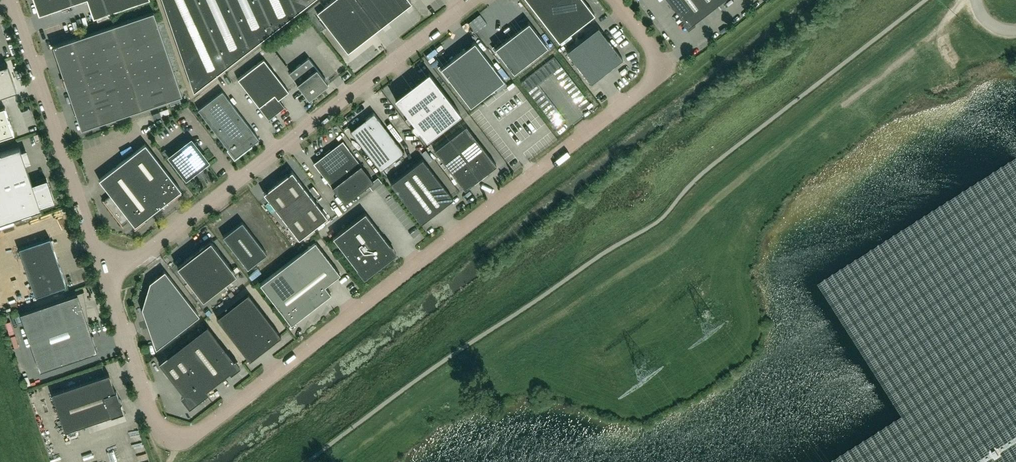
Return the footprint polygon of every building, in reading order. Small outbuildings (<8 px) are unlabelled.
[(71,0),(34,0),(39,15),(60,7),(60,8),(72,4),(71,0)] [(107,13),(93,17),(93,18),(147,0),(103,0),(107,13)] [(196,0),(162,0),(193,91),(226,66),(226,65),(196,0)] [(228,0),(196,0),(226,65),(226,66),(249,47),(228,0)] [(260,0),(228,0),(249,47),(273,29),(260,0)] [(291,0),(260,0),(273,29),(296,11),(291,0)] [(296,11),(311,0),(291,0),(296,11)] [(359,0),(331,0),(324,6),(317,11),(347,51),(379,26),(359,0)] [(409,0),(359,0),(379,26),(411,2),(409,0)] [(584,0),(527,0),(559,41),(594,14),(584,0)] [(715,0),(670,0),(686,20),(684,22),(689,28),(696,23),(695,22),(718,4),(715,0)] [(320,1),(306,12),(309,17),(314,13),(317,11),(324,6),(320,1)] [(182,94),(153,11),(53,45),(63,76),(67,87),(81,128),(182,94)] [(314,13),(309,17),(320,31),(325,27),(314,13)] [(547,46),(528,21),(505,39),(494,48),(501,56),(513,72),(547,46)] [(622,58),(598,26),(566,51),(579,68),(591,82),(618,61),(622,58)] [(504,80),(474,41),(450,60),(440,67),(450,80),(470,106),(504,80)] [(554,56),(550,60),(557,70),(552,73),(556,78),(565,70),(554,56)] [(325,79),(308,57),(289,72),(308,98),(313,95),(314,94),(319,90),(328,83),(325,79)] [(288,91),(264,58),(238,78),(259,106),(269,119),(284,107),(278,99),(288,91)] [(557,70),(550,60),(540,67),(547,77),(552,73),(557,70)] [(0,66),(0,96),(16,90),(7,64),(0,66)] [(547,77),(540,67),(535,71),(543,81),(547,77)] [(559,82),(569,75),(565,70),(556,78),(559,82)] [(543,81),(535,71),(526,78),(533,88),(538,84),(543,81)] [(460,113),(429,72),(428,73),(429,74),(396,99),(395,98),(426,139),(460,113)] [(563,87),(572,80),(569,75),(559,82),(563,87)] [(532,96),(541,89),(538,84),(533,88),(526,78),(521,82),(527,89),(532,96)] [(566,91),(576,84),(572,80),(563,87),(566,91)] [(570,96),(579,89),(576,84),(566,91),(570,96)] [(535,101),(545,93),(541,89),(532,96),(534,98),(535,101)] [(573,101),(583,93),(579,89),(570,96),(573,101)] [(209,124),(234,106),(222,90),(198,109),(209,124)] [(539,105),(548,98),(545,93),(535,101),(537,103),(539,105)] [(577,105),(586,98),(583,93),(573,101),(577,105)] [(542,110),(552,102),(548,98),(539,105),(541,107),(542,110)] [(590,102),(586,98),(577,105),(580,110),(590,102)] [(546,114),(555,107),(552,102),(542,110),(544,112),(546,114)] [(259,138),(234,106),(209,124),(211,126),(229,149),(228,149),(235,157),(246,148),(251,145),(259,138)] [(11,123),(9,117),(5,107),(0,108),(0,138),(4,137),(14,133),(11,123)] [(549,119),(559,112),(555,107),(546,114),(548,117),(549,119)] [(404,152),(374,112),(350,130),(380,170),(404,152)] [(553,123),(562,116),(559,112),(549,119),(551,121),(553,123)] [(566,121),(562,116),(553,123),(557,128),(566,121)] [(434,149),(464,189),(496,164),(465,125),(434,149)] [(550,134),(539,142),(547,151),(557,143),(550,134)] [(344,203),(374,180),(343,140),(331,149),(330,148),(324,152),(325,154),(313,163),(344,203)] [(205,161),(191,141),(171,156),(186,175),(193,170),(198,166),(205,161)] [(181,189),(145,143),(99,179),(102,184),(111,195),(104,200),(103,199),(103,200),(122,224),(121,223),(129,218),(130,219),(134,225),(136,227),(135,228),(136,228),(145,221),(145,220),(144,221),(143,219),(144,218),(166,201),(168,200),(169,201),(169,202),(170,201),(174,199),(181,193),(180,193),(179,191),(180,190),(181,190),(181,189)] [(46,179),(32,183),(25,164),(21,151),(20,147),(0,153),(0,223),(41,209),(39,205),(54,200),(51,192),(46,179)] [(422,158),(390,183),(421,222),(453,198),(422,158)] [(263,192),(299,238),(327,216),(292,170),(277,182),(263,192)] [(395,252),(393,248),(365,212),(333,237),(364,277),(392,255),(395,253),(396,252),(395,252)] [(266,253),(242,221),(223,236),(247,268),(266,253)] [(66,285),(50,237),(19,248),(35,296),(66,285)] [(236,273),(210,241),(177,266),(204,299),(236,273)] [(325,285),(340,273),(315,241),(260,283),(290,323),(293,321),(293,320),(308,309),(312,306),(311,306),(326,294),(327,295),(327,294),(328,295),(330,293),(325,285)] [(199,315),(165,270),(150,282),(142,308),(156,348),(199,315)] [(249,279),(253,284),(262,277),(258,272),(249,279)] [(88,317),(84,294),(84,291),(67,296),(67,297),(20,313),(40,371),(97,351),(86,321),(88,320),(88,317)] [(281,335),(248,293),(216,317),(249,360),(281,335)] [(230,373),(240,366),(235,359),(234,359),(207,325),(158,362),(183,393),(180,396),(189,408),(209,392),(206,389),(229,372),(230,373)] [(121,403),(122,401),(119,399),(116,391),(115,391),(109,374),(52,393),(65,431),(111,415),(111,416),(123,412),(121,403)] [(34,388),(54,381),(52,377),(33,384),(34,388)] [(182,403),(179,406),(186,413),(189,409),(182,403)]
